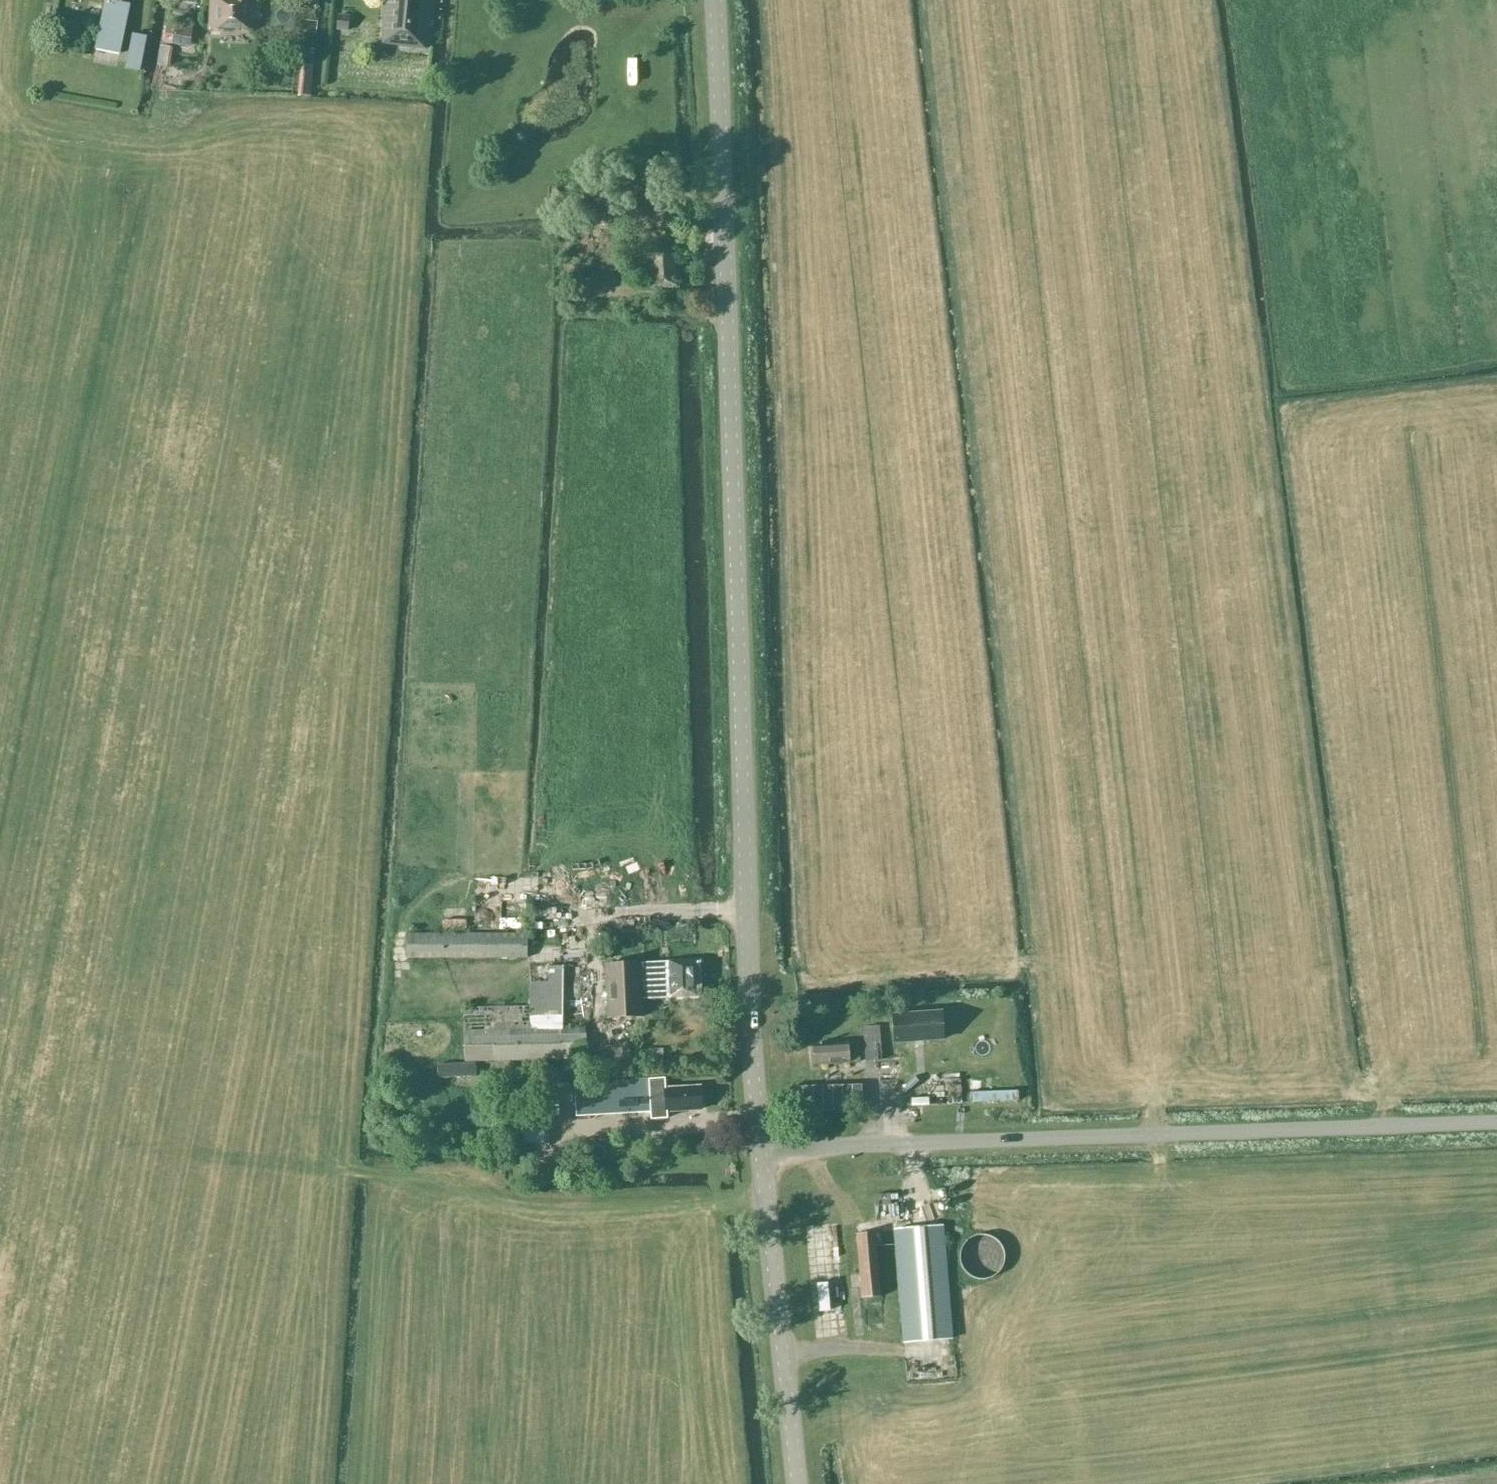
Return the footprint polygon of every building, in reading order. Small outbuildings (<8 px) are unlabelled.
[(105,1),(97,41),(95,50),(119,55),(129,6),(121,4),(121,2),(121,0),(105,0),(105,1)] [(260,0),(210,0),(209,28),(259,28),(260,0)] [(429,0),(385,0),(382,44),(424,48),(429,0)] [(348,17),(337,17),(336,31),(348,32),(348,17)] [(185,26),(174,24),(171,45),(189,48),(192,30),(184,28),(185,26)] [(146,37),(132,34),(124,69),(138,73),(146,37)] [(301,72),(298,95),(308,96),(311,73),(301,72)] [(675,288),(675,249),(643,250),(635,251),(635,280),(643,280),(644,289),(675,288)] [(525,935),(405,934),(405,959),(525,959),(525,935)] [(695,996),(693,961),(604,965),(607,1019),(642,1017),(642,998),(695,996)] [(562,1016),(562,966),(529,966),(529,1008),(463,1010),(464,1032),(465,1062),(586,1058),(585,1028),(562,1029),(562,1016)] [(941,1010),(892,1013),(894,1042),(943,1038),(941,1010)] [(605,1028),(612,1053),(625,1049),(619,1024),(605,1028)] [(865,1027),(862,1027),(862,1032),(863,1043),(864,1054),(864,1060),(881,1059),(879,1026),(872,1026),(865,1027)] [(847,1043),(812,1045),(813,1065),(848,1063),(848,1062),(859,1061),(857,1043),(847,1043)] [(663,1066),(662,1050),(645,1050),(646,1067),(663,1066)] [(959,1079),(957,1067),(937,1069),(938,1082),(959,1079)] [(648,1081),(649,1090),(632,1091),(631,1080),(586,1083),(588,1117),(665,1111),(665,1112),(701,1109),(699,1086),(661,1089),(660,1080),(648,1081)] [(864,1080),(794,1082),(794,1109),(865,1108),(864,1080)] [(966,1106),(1015,1104),(1014,1082),(965,1083),(966,1106)] [(906,1100),(925,1100),(925,1091),(906,1090),(906,1100)] [(534,1120),(534,1140),(544,1140),(543,1120),(534,1120)] [(890,1219),(888,1195),(873,1196),(874,1220),(890,1219)] [(951,1340),(942,1225),(893,1229),(903,1344),(951,1340)] [(879,1297),(874,1232),(855,1234),(861,1298),(879,1297)] [(1003,1252),(1003,1250),(1002,1247),(1001,1245),(999,1243),(998,1242),(997,1241),(996,1240),(994,1238),(992,1237),(988,1235),(987,1235),(984,1235),(981,1234),(980,1234),(977,1235),(974,1235),(973,1236),(970,1237),(969,1238),(966,1240),(965,1241),(963,1244),(962,1245),(961,1247),(960,1249),(960,1250),(959,1253),(959,1254),(959,1257),(959,1259),(959,1261),(960,1264),(960,1266),(962,1269),(963,1270),(964,1272),(966,1274),(968,1276),(970,1277),(972,1278),(975,1279),(977,1279),(979,1280),(981,1280),(983,1279),(986,1279),(989,1278),(990,1278),(993,1276),(994,1275),(996,1274),(998,1272),(1000,1270),(1001,1268),(1002,1265),(1003,1263),(1003,1261),(1004,1259),(1004,1257),(1004,1254),(1003,1252)]
